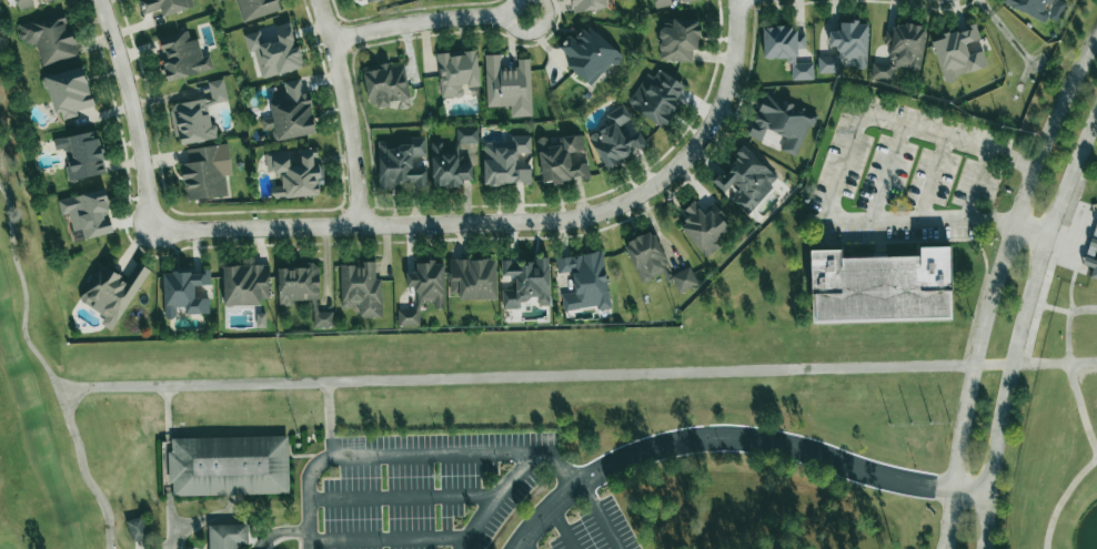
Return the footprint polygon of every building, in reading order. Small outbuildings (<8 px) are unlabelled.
[(12,5),(17,4),(18,11),(37,5),(36,0),(10,0),(12,5)] [(190,0),(138,0),(142,15),(160,10),(162,16),(192,8),(190,0)] [(280,11),(277,0),(235,0),(242,23),(280,11)] [(612,7),(611,0),(571,0),(573,13),(612,7)] [(672,5),(671,0),(653,0),(655,9),(672,5)] [(1045,21),(1047,18),(1058,22),(1065,3),(1058,0),(1005,0),(1003,5),(1045,21)] [(41,66),(76,57),(65,15),(18,28),(24,47),(36,44),(41,66)] [(698,22),(662,19),(659,60),(695,62),(698,22)] [(243,35),(247,53),(254,52),(260,79),(302,69),(291,22),(274,26),(277,41),(263,45),(260,31),(243,35)] [(920,70),(925,27),(894,24),(893,32),(887,31),(885,47),(890,47),(888,64),(872,63),(870,78),(891,81),(892,68),(920,70)] [(620,55),(588,25),(574,40),(569,36),(554,51),(592,86),(620,55)] [(932,42),(943,81),(987,68),(982,51),(968,55),(965,44),(979,39),(975,26),(942,35),(943,39),(932,42)] [(762,59),(790,59),(790,80),(813,80),(813,63),(797,63),(797,49),(805,49),(805,34),(794,34),(794,27),(762,27),(762,59)] [(213,71),(210,55),(202,57),(198,39),(190,41),(187,31),(157,37),(167,81),(213,71)] [(437,56),(440,99),(463,97),(462,88),(479,86),(476,53),(437,56)] [(529,59),(517,59),(517,69),(500,69),(499,55),(485,56),(486,107),(509,106),(510,117),(531,117),(529,59)] [(409,99),(404,64),(363,70),(369,108),(389,105),(389,102),(409,99)] [(45,76),(57,121),(78,116),(77,111),(93,106),(83,67),(45,76)] [(645,73),(627,107),(664,127),(686,86),(657,71),(653,78),(645,73)] [(226,102),(224,80),(208,82),(210,104),(226,102)] [(316,134),(310,92),(301,94),(299,80),(284,82),(285,92),(270,94),(276,140),(316,134)] [(814,113),(764,93),(747,136),(761,142),(765,130),(786,138),(780,151),(797,158),(814,113)] [(177,146),(214,140),(208,99),(170,105),(177,146)] [(634,123),(632,124),(623,105),(605,115),(610,125),(588,136),(605,169),(647,147),(634,123)] [(431,142),(432,187),(462,187),(462,180),(472,180),(471,165),(462,165),(462,144),(478,144),(478,128),(455,128),(455,153),(442,153),(442,142),(431,142)] [(70,180),(105,175),(97,132),(53,139),(55,150),(64,149),(70,180)] [(542,184),(589,179),(587,162),(570,164),(569,153),(583,151),(581,135),(553,138),(553,137),(537,139),(542,184)] [(530,183),(530,169),(516,170),(516,154),(531,153),(530,136),(511,137),(511,144),(483,145),(484,185),(530,183)] [(379,187),(426,186),(426,171),(412,171),(412,157),(425,157),(425,138),(410,138),(410,144),(378,144),(379,187)] [(186,148),(187,163),(182,164),(184,200),(226,197),(224,176),(231,176),(229,145),(186,148)] [(319,196),(319,185),(321,185),(320,148),(300,149),(301,166),(289,167),(288,152),(265,153),(266,173),(278,172),(279,187),(272,187),(273,198),(319,196)] [(779,179),(744,148),(712,182),(723,193),(733,183),(743,192),(734,202),(747,214),(779,179)] [(113,233),(104,190),(57,200),(61,215),(68,214),(74,242),(113,233)] [(731,226),(712,207),(704,214),(693,201),(684,210),(690,216),(678,228),(706,258),(719,245),(715,241),(731,226)] [(1096,219),(1083,265),(1092,268),(1089,279),(1096,281),(1096,220),(1096,219)] [(651,231),(623,245),(641,283),(669,270),(651,231)] [(811,250),(841,248),(842,257),(919,255),(919,246),(949,245),(952,318),(813,323),(811,250)] [(563,311),(596,307),(596,310),(610,308),(602,252),(555,258),(557,274),(571,272),(573,292),(561,294),(563,311)] [(448,260),(449,300),(497,298),(496,259),(448,260)] [(550,305),(549,261),(510,261),(510,260),(501,260),(501,276),(515,276),(515,290),(502,291),(502,309),(520,308),(520,300),(537,300),(537,305),(550,305)] [(419,326),(419,306),(433,306),(433,309),(444,309),(445,262),(416,262),(416,272),(406,272),(406,289),(415,289),(415,310),(397,310),(397,326),(419,326)] [(340,264),(340,307),(358,307),(358,318),(382,317),(381,279),(375,280),(375,264),(340,264)] [(147,270),(140,266),(131,282),(100,265),(80,302),(105,316),(100,325),(113,332),(147,270)] [(223,266),(223,306),(261,306),(261,299),(269,299),(268,266),(223,266)] [(278,267),(278,305),(294,305),(294,301),(313,301),(313,328),(333,328),(332,312),(319,312),(318,267),(278,267)] [(670,276),(679,293),(698,284),(689,267),(670,276)] [(209,314),(208,298),(194,298),(194,286),(210,286),(210,272),(189,273),(189,271),(163,272),(164,318),(176,318),(175,308),(184,308),(184,315),(209,314)] [(257,313),(256,328),(265,328),(265,314),(257,313)] [(172,496),(286,495),(285,437),(171,438),(172,496)] [(130,542),(147,538),(142,517),(126,521),(130,542)] [(234,543),(235,548),(207,548),(207,528),(245,527),(245,543),(234,543)]
